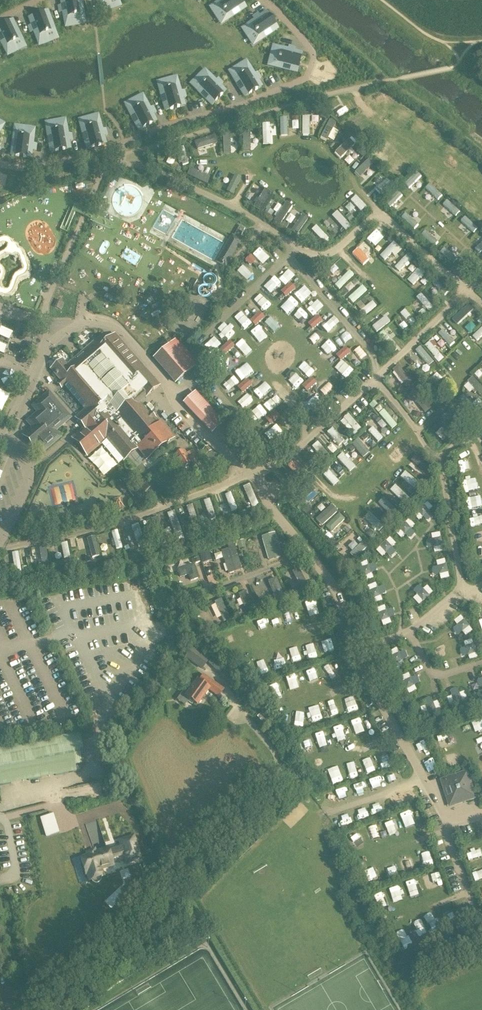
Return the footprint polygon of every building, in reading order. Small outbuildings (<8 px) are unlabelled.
[(58,13),(61,13),(64,29),(77,27),(75,19),(85,17),(82,0),(59,0),(60,6),(56,6),(58,13)] [(101,15),(113,10),(110,3),(118,0),(96,0),(101,15)] [(194,8),(189,0),(182,0),(189,11),(194,8)] [(208,8),(216,18),(222,14),(228,22),(247,8),(241,0),(220,0),(208,8)] [(48,10),(27,18),(30,25),(26,27),(29,34),(33,32),(38,48),(50,43),(47,36),(56,32),(48,10)] [(254,20),(240,29),(247,39),(254,35),(259,43),(279,29),(266,11),(260,15),(257,12),(251,16),(254,20)] [(272,14),(282,29),(287,26),(276,11),(272,14)] [(0,43),(7,57),(19,52),(15,44),(24,40),(13,19),(0,26),(0,43)] [(209,23),(217,37),(224,33),(215,19),(209,23)] [(307,34),(317,41),(320,36),(310,29),(307,34)] [(216,45),(225,58),(231,54),(222,41),(216,45)] [(303,53),(295,51),(296,47),(289,45),(288,49),(272,45),(269,57),(277,59),(274,68),(297,74),(303,53)] [(192,72),(197,69),(189,53),(184,56),(192,72)] [(236,67),(240,74),(232,79),(244,99),(263,87),(259,80),(262,78),(258,72),(255,74),(246,60),(236,67)] [(201,84),(195,91),(211,107),(227,91),(221,86),(224,83),(219,78),(216,81),(204,69),(195,78),(201,84)] [(165,80),(167,87),(158,90),(164,113),(186,106),(183,99),(187,98),(185,91),(181,92),(177,76),(165,80)] [(151,108),(143,94),(132,100),(135,107),(127,111),(138,132),(158,122),(154,115),(158,113),(154,106),(151,108)] [(341,110),(346,118),(359,112),(354,103),(341,110)] [(395,122),(405,106),(399,103),(390,119),(395,122)] [(109,136),(107,129),(103,130),(98,114),(86,118),(88,125),(79,128),(86,151),(107,145),(105,137),(109,136)] [(406,129),(412,133),(423,121),(417,116),(406,129)] [(349,126),(354,135),(371,126),(366,117),(349,126)] [(72,149),(70,141),(74,141),(73,133),(69,134),(66,118),(53,120),(55,128),(46,130),(50,153),(72,149)] [(431,143),(439,128),(433,125),(424,140),(431,143)] [(32,159),(33,151),(37,151),(37,144),(33,144),(35,127),(22,126),(22,134),(12,133),(10,157),(32,159)] [(365,141),(372,147),(383,134),(377,129),(365,141)] [(246,142),(250,147),(252,146),(256,151),(263,145),(255,135),(246,142)] [(447,154),(455,141),(449,137),(441,150),(447,154)] [(228,138),(227,152),(240,152),(240,139),(228,138)] [(391,161),(402,149),(397,145),(386,157),(391,161)] [(346,147),(341,151),(346,156),(350,152),(346,147)] [(416,158),(403,174),(408,178),(421,163),(416,158)] [(431,174),(439,166),(432,160),(425,168),(431,174)] [(472,176),(478,179),(481,171),(481,165),(479,163),(472,176)] [(418,185),(427,177),(423,172),(414,181),(418,185)] [(87,196),(89,189),(76,184),(73,191),(87,196)] [(469,206),(475,193),(469,189),(462,203),(469,206)] [(355,201),(364,213),(369,208),(360,197),(355,201)] [(12,203),(18,217),(23,215),(17,201),(12,203)] [(63,210),(60,218),(77,223),(80,215),(63,210)] [(348,231),(353,227),(342,212),(336,216),(348,231)] [(24,227),(32,245),(38,242),(30,224),(24,227)] [(225,267),(239,241),(238,240),(245,228),(240,225),(233,238),(232,237),(217,263),(225,267)] [(329,244),(332,240),(320,227),(316,230),(329,244)] [(12,231),(6,234),(14,251),(20,248),(12,231)] [(68,245),(70,238),(53,231),(51,237),(68,245)] [(398,243),(385,257),(389,261),(402,247),(398,243)] [(368,268),(373,264),(362,249),(357,253),(368,268)] [(250,255),(245,261),(251,266),(256,261),(250,255)] [(399,268),(404,273),(416,263),(411,258),(399,268)] [(266,266),(272,271),(278,265),(272,259),(266,266)] [(419,286),(429,273),(423,269),(413,282),(419,286)] [(4,288),(10,284),(0,270),(0,282),(4,288)] [(344,288),(356,278),(351,273),(340,283),(344,288)] [(429,291),(432,298),(438,295),(442,302),(451,297),(444,283),(429,291)] [(290,284),(280,292),(285,297),(295,289),(290,284)] [(356,304),(371,294),(367,288),(353,298),(356,304)] [(432,311),(436,308),(425,295),(422,298),(432,311)] [(66,312),(69,304),(63,302),(60,310),(66,312)] [(367,317),(380,308),(376,303),(364,313),(367,317)] [(463,325),(473,314),(467,309),(458,320),(463,325)] [(409,311),(405,315),(417,328),(421,324),(409,311)] [(259,312),(250,321),(254,326),(264,318),(259,312)] [(317,316),(308,324),(313,330),(322,321),(317,316)] [(382,329),(393,321),(390,316),(378,325),(382,329)] [(0,338),(0,350),(8,354),(17,333),(4,328),(0,338)] [(444,335),(456,350),(461,345),(449,331),(444,335)] [(160,386),(115,334),(108,339),(102,334),(80,353),(82,355),(78,359),(76,357),(67,364),(62,358),(49,369),(84,409),(72,420),(80,430),(71,438),(87,457),(102,445),(115,460),(116,461),(118,462),(120,462),(121,461),(123,461),(123,462),(137,450),(146,461),(175,439),(161,421),(158,423),(155,420),(156,418),(151,412),(149,413),(140,403),(160,386)] [(175,385),(199,363),(177,338),(152,359),(175,385)] [(229,341),(220,350),(225,355),(234,347),(229,341)] [(440,358),(444,354),(434,343),(429,347),(440,358)] [(345,348),(336,356),(341,362),(350,353),(345,348)] [(311,378),(302,387),(306,392),(316,384),(311,378)] [(247,379),(237,388),(242,393),(252,385),(247,379)] [(431,386),(437,390),(441,385),(435,380),(431,386)] [(453,380),(445,388),(450,393),(458,386),(453,380)] [(212,435),(223,423),(195,392),(183,404),(212,435)] [(42,453),(60,438),(55,432),(71,418),(49,393),(33,407),(38,413),(32,418),(33,420),(28,424),(32,428),(26,434),(42,453)] [(382,414),(396,431),(401,427),(387,410),(382,414)] [(275,411),(265,420),(270,425),(280,417),(275,411)] [(352,414),(346,419),(358,433),(364,428),(352,414)] [(444,441),(457,431),(451,424),(446,428),(442,423),(435,428),(444,441)] [(330,434),(343,448),(349,442),(335,428),(330,434)] [(372,432),(381,444),(387,439),(377,428),(372,432)] [(400,453),(415,437),(409,431),(394,447),(400,453)] [(356,445),(367,458),(374,452),(363,439),(356,445)] [(322,442),(315,446),(320,453),(326,449),(322,442)] [(330,448),(336,455),(341,451),(336,444),(330,448)] [(181,470),(190,464),(198,476),(206,470),(193,451),(187,455),(184,450),(173,457),(181,470)] [(327,452),(325,458),(331,461),(333,455),(327,452)] [(343,455),(339,458),(352,471),(356,467),(343,455)] [(328,471),(323,476),(336,489),(342,483),(328,471)] [(411,472),(405,477),(418,490),(423,485),(411,472)] [(143,495),(151,487),(147,482),(138,490),(139,491),(137,493),(140,497),(142,495),(143,495)] [(407,503),(412,499),(399,486),(394,491),(407,503)] [(70,487),(71,504),(79,503),(78,487),(70,487)] [(58,491),(59,506),(67,506),(65,490),(58,491)] [(391,497),(385,502),(398,520),(404,515),(391,497)] [(434,508),(428,501),(414,515),(420,521),(424,517),(428,521),(434,516),(430,512),(434,508)] [(326,527),(341,512),(334,505),(319,520),(326,527)] [(171,515),(176,527),(182,525),(177,513),(171,515)] [(368,518),(383,533),(388,528),(374,513),(368,518)] [(330,527),(336,534),(349,521),(343,515),(330,527)] [(416,526),(410,519),(395,532),(401,539),(405,535),(410,539),(415,534),(411,530),(416,526)] [(144,525),(138,527),(141,537),(147,536),(144,525)] [(121,531),(115,533),(121,552),(128,550),(121,531)] [(436,553),(444,552),(441,532),(433,534),(434,539),(427,540),(429,548),(435,547),(436,553)] [(272,562),(284,559),(279,534),(266,537),(272,562)] [(98,537),(89,540),(94,552),(102,548),(98,537)] [(396,544),(390,537),(376,551),(382,557),(386,553),(390,558),(396,552),(392,548),(396,544)] [(366,544),(355,554),(359,558),(370,548),(366,544)] [(19,574),(25,574),(24,553),(17,554),(19,574)] [(204,554),(206,564),(215,563),(214,553),(204,554)] [(218,556),(220,562),(227,560),(226,554),(218,556)] [(441,580),(450,578),(445,559),(437,561),(438,566),(432,568),(434,576),(440,574),(441,580)] [(367,560),(359,563),(365,581),(373,578),(371,573),(377,571),(374,563),(369,566),(367,560)] [(376,582),(367,586),(374,604),(382,601),(380,596),(386,593),(383,586),(378,588),(376,582)] [(414,599),(420,605),(434,591),(428,585),(424,589),(419,585),(414,591),(418,595),(414,599)] [(385,605),(377,609),(383,627),(391,624),(389,618),(395,616),(392,609),(387,611),(385,605)] [(467,636),(473,631),(461,616),(455,621),(458,625),(453,629),(458,635),(463,632),(467,636)] [(470,661),(479,658),(473,640),(465,642),(467,647),(461,649),(463,657),(469,655),(470,661)] [(398,648),(390,652),(398,669),(405,666),(403,661),(409,658),(405,651),(400,653),(398,648)] [(202,670),(208,662),(190,650),(185,658),(202,670)] [(409,673),(401,677),(409,694),(417,691),(415,686),(421,683),(417,676),(412,678),(409,673)] [(225,690),(204,674),(199,682),(198,681),(191,692),(186,688),(177,700),(185,706),(189,700),(196,706),(208,690),(219,698),(225,690)] [(447,698),(450,706),(468,700),(465,692),(460,693),(458,688),(450,690),(452,696),(447,698)] [(421,707),(424,715),(442,709),(439,701),(434,703),(432,697),(424,700),(426,705),(421,707)] [(449,809),(478,799),(469,771),(440,780),(449,809)] [(390,785),(399,785),(399,775),(390,775),(390,785)] [(343,791),(334,794),(338,805),(347,802),(343,791)] [(104,847),(78,855),(82,869),(84,869),(86,876),(99,871),(97,865),(109,861),(107,853),(120,849),(123,859),(136,855),(131,838),(129,839),(127,837),(124,836),(121,837),(120,839),(120,842),(118,843),(118,844),(105,848),(104,847)] [(426,854),(417,863),(422,867),(430,858),(426,854)]
